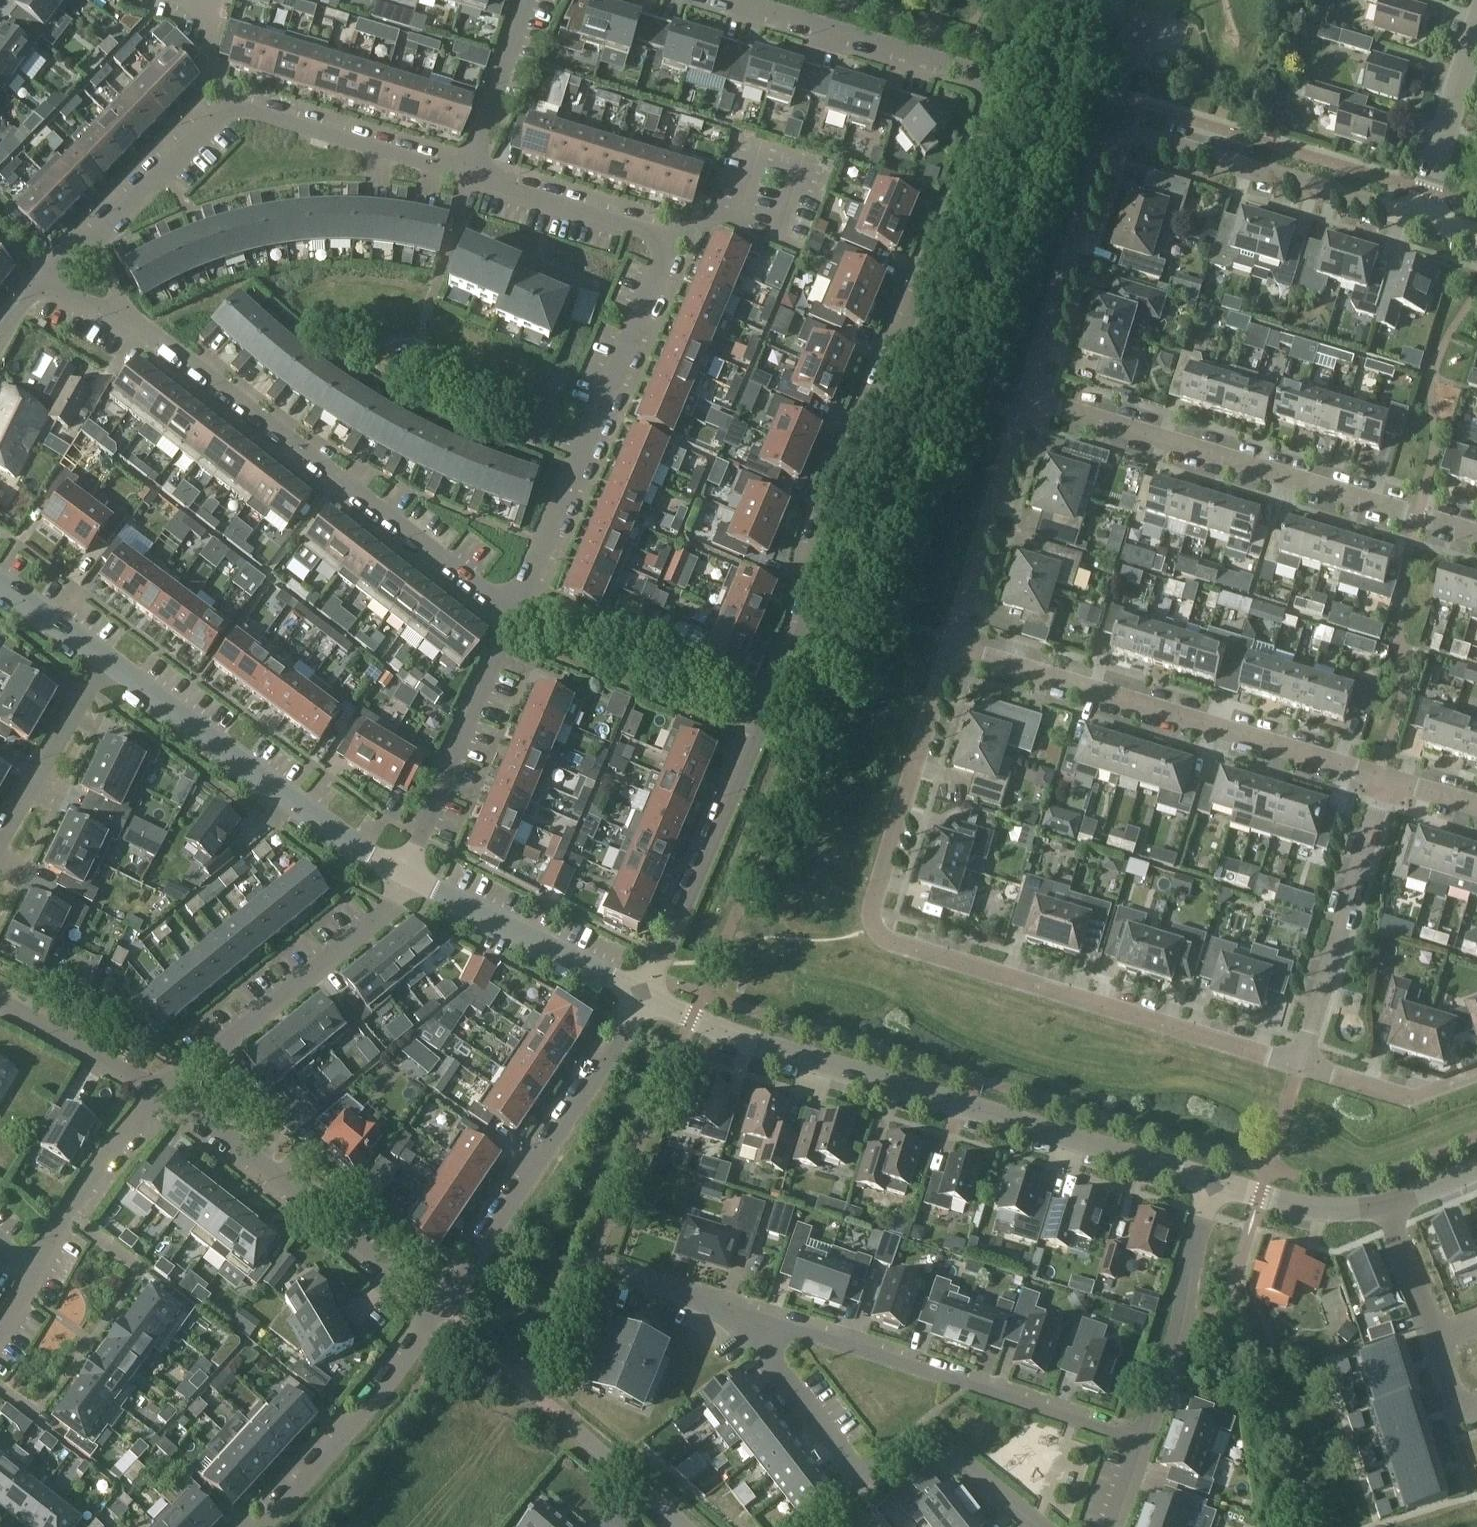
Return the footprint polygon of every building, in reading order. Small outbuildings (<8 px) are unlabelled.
[(11,21),(14,22),(39,41),(40,42),(41,40),(61,15),(63,12),(47,0),(21,0),(15,8),(19,11),(11,21)] [(63,12),(72,0),(47,0),(63,12)] [(293,0),(284,0),(283,5),(294,8),(296,1),(293,0)] [(329,5),(338,8),(341,0),(330,0),(329,4),(329,5)] [(437,1),(462,9),(465,0),(437,0),(437,1)] [(462,9),(485,15),(489,0),(465,0),(462,9)] [(564,22),(569,23),(566,33),(566,34),(582,39),(581,40),(580,44),(585,46),(605,51),(618,6),(601,1),(599,5),(582,0),(575,0),(573,5),(564,22)] [(1416,40),(1425,9),(1393,0),(1365,0),(1365,1),(1382,6),(1376,28),(1416,40)] [(307,4),(296,1),(294,8),(305,12),(307,4)] [(374,2),(370,17),(383,21),(384,19),(387,6),(374,2)] [(618,6),(605,51),(608,52),(628,58),(632,43),(633,42),(649,47),(652,39),(657,20),(656,23),(633,16),(635,11),(618,6)] [(338,13),(327,10),(325,18),(336,21),(338,13)] [(338,13),(336,21),(347,24),(349,17),(338,13)] [(125,18),(119,25),(131,35),(143,22),(125,18)] [(652,39),(649,47),(666,52),(666,53),(661,69),(686,77),(687,72),(700,31),(682,25),(681,30),(658,23),(658,21),(657,20),(652,39)] [(20,76),(35,55),(32,53),(40,42),(39,41),(14,22),(6,32),(0,27),(0,61),(20,76)] [(230,23),(227,33),(239,37),(242,26),(230,23)] [(368,23),(366,30),(377,33),(379,26),(368,23)] [(239,37),(229,67),(252,74),(263,40),(265,33),(242,26),(239,37)] [(379,26),(377,33),(389,37),(391,29),(379,26)] [(166,50),(151,65),(182,96),(197,80),(184,67),(199,52),(176,30),(162,46),(166,50)] [(700,31),(687,72),(710,79),(727,84),(739,45),(738,45),(737,47),(714,40),(716,35),(700,31)] [(1369,55),(1373,42),(1343,33),(1339,46),(1369,55)] [(409,35),(407,43),(418,46),(421,38),(409,35)] [(143,42),(137,37),(129,45),(135,51),(143,42)] [(432,42),(421,38),(418,46),(429,50),(432,42)] [(118,46),(110,39),(104,45),(112,52),(118,46)] [(282,46),(263,40),(252,74),(272,80),(282,46)] [(463,46),(456,44),(453,55),(460,57),(463,46)] [(112,52),(104,45),(99,51),(106,58),(112,52)] [(135,51),(129,45),(121,53),(126,59),(135,51)] [(740,46),(739,45),(727,84),(744,89),(767,96),(779,54),(763,50),(762,54),(739,47),(740,46)] [(282,46),(272,80),(293,86),(303,52),(282,46)] [(463,46),(460,57),(467,59),(471,48),(463,46)] [(472,57),(471,60),(488,65),(491,54),(475,49),(472,57)] [(303,52),(293,86),(314,93),(324,58),(303,52)] [(779,54),(767,96),(765,100),(790,108),(795,91),(812,96),(820,70),(819,69),(818,71),(795,64),(797,60),(779,54)] [(1407,67),(1374,57),(1364,90),(1397,100),(1407,67)] [(345,65),(324,58),(314,93),(335,99),(345,65)] [(0,61),(0,90),(2,92),(6,94),(20,76),(0,61)] [(367,64),(365,71),(356,105),(376,112),(387,77),(389,71),(367,64)] [(151,65),(136,81),(166,111),(182,96),(151,65)] [(365,71),(345,65),(335,99),(356,105),(365,71)] [(113,73),(108,68),(99,76),(104,81),(113,73)] [(820,70),(812,96),(828,101),(825,113),(848,120),(860,79),(844,74),(843,78),(820,72),(821,70),(820,70)] [(556,73),(554,83),(567,87),(568,86),(570,78),(570,77),(556,73)] [(99,76),(91,85),(96,90),(104,81),(99,76)] [(408,84),(387,77),(376,112),(397,118),(408,84)] [(581,81),(570,78),(568,86),(579,89),(581,81)] [(860,79),(848,120),(847,125),(872,132),(876,116),(893,120),(900,98),(901,98),(901,97),(902,94),(900,94),(900,96),(877,89),(878,84),(860,79)] [(136,81),(120,97),(151,127),(166,111),(136,81)] [(1344,93),(1310,83),(1305,99),(1339,109),(1344,93)] [(408,84),(397,118),(418,124),(429,90),(408,84)] [(448,96),(450,96),(439,130),(461,137),(474,91),(452,85),(448,96)] [(429,90),(418,124),(439,130),(450,96),(448,96),(429,90)] [(598,92),(596,100),(607,103),(609,96),(598,92)] [(65,100),(57,93),(52,99),(60,106),(65,100)] [(609,96),(607,103),(618,106),(620,99),(609,96)] [(119,98),(105,112),(111,117),(136,143),(151,127),(120,97),(119,98)] [(900,98),(893,120),(900,123),(904,128),(898,133),(915,153),(919,150),(925,157),(938,147),(932,139),(948,126),(932,106),(927,109),(922,103),(901,97),(901,98),(900,98)] [(52,99),(46,105),(54,112),(60,106),(52,99)] [(76,99),(68,107),(74,113),(82,105),(76,99)] [(639,105),(637,113),(648,116),(651,109),(639,105)] [(1346,106),(1342,120),(1336,137),(1382,151),(1391,120),(1346,106)] [(68,107),(60,116),(66,121),(74,113),(68,107)] [(662,112),(651,109),(648,116),(660,119),(662,112)] [(136,143),(111,117),(105,112),(89,129),(94,134),(120,158),(136,143)] [(521,118),(513,144),(525,147),(523,151),(522,155),(545,162),(556,128),(558,121),(534,114),(532,122),(521,118)] [(681,118),(679,125),(690,129),(690,128),(692,121),(681,118)] [(692,121),(690,128),(701,132),(703,125),(692,121)] [(32,135),(23,127),(18,133),(26,141),(32,135)] [(556,128),(545,162),(565,168),(575,134),(556,128)] [(58,140),(46,129),(38,137),(44,143),(50,149),(58,140)] [(26,141),(18,133),(12,140),(21,147),(26,141)] [(94,134),(79,149),(105,174),(120,158),(94,134)] [(575,134),(565,168),(586,175),(596,140),(575,134)] [(44,143),(38,137),(30,146),(36,152),(44,143)] [(596,140),(586,175),(607,181),(617,147),(596,140)] [(638,153),(617,147),(607,181),(628,187),(638,153)] [(105,174),(79,149),(64,165),(87,187),(90,190),(105,174)] [(659,159),(638,153),(628,187),(649,194),(659,159)] [(57,157),(42,172),(50,180),(75,205),(90,190),(87,187),(64,165),(57,157)] [(680,166),(659,159),(649,194),(670,200),(680,166)] [(680,166),(670,200),(692,207),(702,172),(697,171),(699,164),(684,160),(683,166),(680,166)] [(21,166),(16,161),(8,169),(13,174),(21,166)] [(871,169),(862,190),(873,195),(867,209),(866,210),(905,227),(915,201),(899,195),(893,192),(899,178),(900,177),(877,170),(871,168),(871,169)] [(0,177),(0,178),(5,183),(13,174),(8,169),(0,177)] [(50,180),(42,172),(26,188),(29,190),(34,196),(59,220),(60,220),(74,205),(75,205),(50,180)] [(1149,173),(1146,184),(1142,198),(1130,194),(1122,223),(1159,234),(1166,212),(1180,217),(1190,185),(1149,173)] [(348,188),(347,198),(358,198),(358,188),(352,188),(348,188)] [(308,189),(303,189),(298,190),(299,200),(309,199),(308,189)] [(29,190),(5,215),(25,235),(33,227),(43,237),(59,220),(34,196),(29,190)] [(407,193),(402,192),(397,191),(396,201),(406,203),(407,193)] [(259,195),(254,196),(249,197),(251,207),(261,205),(259,195)] [(358,198),(347,198),(347,208),(352,208),(357,208),(358,198)] [(310,209),(309,199),(299,200),(300,210),(305,209),(310,209)] [(406,203),(396,201),(394,211),(399,212),(404,213),(406,203)] [(445,201),(440,220),(447,222),(452,202),(445,201)] [(844,232),(840,242),(868,253),(872,242),(878,245),(894,252),(905,227),(866,210),(848,203),(844,213),(847,220),(849,221),(844,232)] [(261,205),(251,207),(253,217),(258,216),(263,215),(261,205)] [(211,207),(206,209),(202,210),(205,220),(214,217),(211,207)] [(329,208),(310,209),(305,209),(308,245),(331,243),(329,208)] [(347,208),(329,208),(331,243),(351,243),(352,243),(352,208),(347,208)] [(357,208),(352,208),(352,243),(374,245),(377,209),(357,208)] [(282,212),(280,212),(286,247),(308,245),(305,209),(300,210),(282,212)] [(394,211),(377,209),(374,245),(394,247),(399,212),(394,211)] [(280,212),(263,215),(258,216),(265,251),(286,247),(280,212)] [(399,212),(394,247),(418,251),(422,216),(404,213),(399,212)] [(1234,240),(1219,235),(1209,266),(1225,270),(1233,266),(1253,272),(1254,268),(1257,258),(1269,221),(1242,213),(1234,240)] [(258,216),(253,217),(235,221),(234,222),(244,255),(265,251),(258,216)] [(440,220),(422,216),(418,251),(437,256),(443,234),(444,234),(447,222),(440,220)] [(214,217),(205,220),(208,229),(213,228),(217,226),(214,217)] [(1269,221),(1257,258),(1254,268),(1271,273),(1278,286),(1290,290),(1299,259),(1287,256),(1295,229),(1269,221)] [(217,226),(213,228),(224,261),(244,255),(234,222),(217,226)] [(1159,234),(1122,223),(1114,249),(1139,257),(1135,273),(1160,280),(1165,264),(1151,260),(1159,234)] [(165,224),(159,227),(155,229),(160,238),(169,234),(165,224)] [(213,228),(208,229),(190,236),(189,236),(202,269),(223,262),(224,261),(213,228)] [(173,243),(169,234),(160,238),(164,247),(168,245),(173,243)] [(173,243),(168,245),(183,277),(202,269),(189,236),(173,243)] [(714,240),(705,262),(739,277),(748,254),(759,259),(764,248),(738,238),(734,248),(714,240)] [(1307,260),(1306,264),(1298,290),(1320,296),(1326,287),(1328,279),(1342,283),(1353,246),(1328,239),(1320,264),(1307,260)] [(830,265),(830,266),(836,269),(830,284),(873,302),(883,278),(877,275),(861,268),(866,257),(866,256),(839,244),(838,246),(830,265)] [(168,245),(164,247),(147,255),(146,256),(163,287),(183,277),(168,245)] [(1378,254),(1353,246),(1342,283),(1355,287),(1351,302),(1357,313),(1376,319),(1379,311),(1376,310),(1384,283),(1370,279),(1378,254)] [(124,268),(129,265),(119,248),(113,251),(124,268)] [(500,309),(514,280),(518,271),(496,262),(500,253),(497,252),(496,254),(489,251),(486,258),(465,249),(455,273),(449,288),(500,309)] [(772,289),(780,293),(794,260),(779,254),(765,287),(772,289)] [(146,256),(129,265),(124,268),(131,279),(130,280),(142,299),(163,287),(146,256)] [(12,272),(0,262),(0,288),(12,272)] [(705,262),(696,282),(730,296),(739,277),(705,262)] [(1387,288),(1380,311),(1376,324),(1395,330),(1402,307),(1424,314),(1437,272),(1408,263),(1399,292),(1387,288)] [(817,301),(827,278),(811,270),(800,294),(817,301)] [(514,280),(500,309),(496,318),(549,340),(565,301),(544,292),(547,283),(545,282),(544,284),(536,281),(534,288),(514,280)] [(730,296),(696,282),(688,302),(722,316),(730,296)] [(1110,305),(1098,301),(1090,328),(1129,339),(1138,309),(1160,316),(1166,297),(1116,282),(1110,305)] [(873,302),(830,284),(820,309),(813,306),(808,318),(836,330),(840,318),(862,327),(873,302)] [(598,296),(580,291),(571,321),(590,327),(598,296)] [(786,295),(781,307),(793,312),(798,300),(786,295)] [(768,299),(763,311),(771,314),(776,302),(768,299)] [(234,344),(258,318),(254,315),(238,300),(223,316),(222,315),(213,325),(218,329),(234,344)] [(688,302),(680,321),(714,336),(722,316),(688,302)] [(771,314),(763,311),(758,322),(767,325),(771,314)] [(1247,335),(1250,326),(1251,321),(1230,315),(1226,328),(1247,335)] [(258,318),(234,344),(244,353),(252,360),(274,333),(258,318)] [(680,321),(672,341),(706,355),(714,336),(680,321)] [(807,321),(798,342),(799,342),(810,347),(810,348),(803,362),(841,378),(851,353),(835,347),(829,344),(834,332),(807,321)] [(218,329),(213,325),(199,339),(204,344),(218,329)] [(1250,326),(1247,335),(1261,339),(1264,330),(1250,326)] [(1129,339),(1090,328),(1082,355),(1102,361),(1098,376),(1131,386),(1137,366),(1133,359),(1124,356),(1129,339)] [(274,333),(252,360),(268,374),(291,346),(274,333)] [(738,355),(742,343),(721,335),(716,348),(738,355)] [(1292,349),(1295,340),(1280,335),(1278,344),(1292,349)] [(747,350),(755,353),(760,342),(751,339),(747,350)] [(1309,344),(1295,340),(1292,349),(1307,353),(1309,344)] [(671,341),(663,361),(697,376),(704,379),(706,380),(715,359),(706,355),(672,341),(671,341)] [(291,346),(268,374),(278,382),(286,388),(308,360),(291,346)] [(1338,362),(1340,353),(1326,349),(1323,358),(1338,362)] [(747,350),(742,362),(750,365),(755,353),(747,350)] [(252,360),(244,353),(238,361),(246,368),(252,360)] [(1355,358),(1340,353),(1338,362),(1352,367),(1355,358)] [(1183,354),(1175,380),(1187,384),(1182,401),(1203,408),(1214,369),(1202,365),(1201,357),(1196,355),(1195,357),(1183,354)] [(325,373),(308,360),(286,388),(305,401),(325,373)] [(246,368),(238,361),(231,369),(239,375),(246,368)] [(663,361),(655,381),(688,395),(696,398),(704,379),(697,376),(663,361)] [(1379,375),(1382,366),(1367,361),(1364,370),(1379,375)] [(841,378),(803,362),(796,378),(785,373),(776,394),(803,406),(808,394),(830,404),(841,378)] [(73,370),(63,364),(51,386),(61,392),(73,370)] [(127,412),(153,378),(136,364),(109,398),(127,412)] [(1396,370),(1382,366),(1379,375),(1393,379),(1396,370)] [(1226,372),(1214,369),(1203,408),(1223,414),(1236,371),(1231,370),(1226,372)] [(1236,371),(1223,414),(1244,420),(1257,378),(1236,371)] [(325,373),(305,401),(315,408),(323,414),(343,385),(325,373)] [(153,378),(127,412),(144,426),(171,392),(153,378)] [(735,378),(730,389),(739,393),(744,381),(735,378)] [(1257,378),(1244,420),(1265,427),(1278,384),(1257,378)] [(655,381),(646,401),(680,415),(688,395),(655,381)] [(51,419),(68,428),(75,415),(84,420),(87,413),(79,409),(89,391),(71,382),(51,419)] [(278,382),(272,389),(280,396),(286,388),(278,382)] [(1297,390),(1285,386),(1275,420),(1296,426),(1308,384),(1304,383),(1298,386),(1297,390)] [(749,384),(743,397),(757,402),(762,389),(749,384)] [(1308,384),(1296,426),(1317,432),(1327,398),(1328,394),(1315,390),(1312,385),(1308,384)] [(323,414),(338,424),(343,427),(361,397),(343,385),(323,414)] [(0,395),(0,421),(33,443),(48,416),(4,388),(0,395)] [(280,396),(272,389),(266,397),(274,404),(280,396)] [(730,389),(725,401),(734,405),(739,393),(730,389)] [(188,405),(171,392),(144,426),(162,439),(188,405)] [(380,408),(361,397),(343,427),(353,433),(362,438),(380,408)] [(770,438),(809,454),(819,430),(797,420),(802,409),(775,398),(766,418),(777,423),(770,438)] [(1347,405),(1327,398),(1317,432),(1337,438),(1347,405)] [(680,415),(646,401),(638,420),(672,435),(680,415)] [(188,405),(162,439),(179,452),(205,418),(188,405)] [(1368,411),(1347,405),(1337,438),(1358,445),(1368,411)] [(323,414),(315,408),(309,417),(318,422),(323,414)] [(380,408),(362,438),(377,447),(382,450),(399,419),(380,408)] [(1368,411),(1358,445),(1379,451),(1385,433),(1388,423),(1390,417),(1368,411)] [(318,422),(309,417),(304,425),(312,431),(318,422)] [(205,418),(179,452),(196,466),(223,432),(205,418)] [(418,429),(399,419),(382,450),(392,455),(402,460),(418,429)] [(732,423),(724,419),(719,431),(727,435),(732,423)] [(0,421),(0,468),(15,478),(33,443),(0,421)] [(1388,423),(1385,433),(1400,438),(1403,428),(1388,423)] [(1456,439),(1476,444),(1476,430),(1468,428),(1462,426),(1460,426),(1456,439)] [(438,438),(418,429),(402,460),(417,468),(422,470),(438,438)] [(667,446),(633,431),(625,452),(659,466),(666,469),(675,449),(667,446)] [(719,431),(714,443),(722,446),(727,435),(719,431)] [(223,432),(196,466),(214,479),(240,445),(223,432)] [(105,440),(96,433),(91,439),(100,446),(105,440)] [(362,438),(353,433),(348,442),(357,447),(362,438)] [(82,437),(74,448),(85,455),(93,445),(82,437)] [(458,448),(438,438),(422,470),(433,475),(443,480),(458,448)] [(809,454),(770,438),(764,454),(753,449),(744,470),(772,481),(776,470),(798,479),(809,454)] [(105,440),(100,446),(110,453),(115,447),(105,440)] [(357,447),(348,442),(343,450),(352,456),(357,447)] [(70,449),(63,444),(56,456),(63,460),(70,449)] [(1465,449),(1449,444),(1440,472),(1457,477),(1456,480),(1476,487),(1476,484),(1476,453),(1465,449)] [(257,459),(240,445),(214,479),(231,493),(257,459)] [(458,448),(443,480),(464,489),(478,456),(458,448)] [(625,452),(616,471),(650,486),(659,466),(625,452)] [(392,455),(388,464),(397,469),(402,460),(392,455)] [(160,468),(170,479),(183,467),(172,456),(160,468)] [(498,463),(478,456),(464,489),(475,493),(485,496),(498,463)] [(142,465),(132,458),(128,463),(138,471),(142,465)] [(1073,470),(1058,466),(1047,462),(1045,465),(1043,467),(1042,470),(1042,473),(1043,477),(1046,477),(1043,487),(1081,499),(1085,484),(1095,487),(1101,465),(1077,458),(1073,470)] [(275,472),(257,459),(231,493),(248,506),(253,500),(275,472)] [(714,469),(725,473),(728,466),(717,461),(714,469)] [(518,471),(498,463),(485,496),(506,504),(518,471)] [(397,469),(388,464),(383,473),(392,478),(397,469)] [(151,472),(142,465),(138,471),(147,478),(151,472)] [(696,469),(691,480),(699,484),(704,473),(696,469)] [(518,471),(506,504),(520,508),(526,511),(530,498),(529,498),(536,477),(518,471)] [(650,486),(616,471),(608,491),(642,506),(650,486)] [(64,538),(89,505),(73,494),(81,484),(64,472),(47,496),(56,503),(42,522),(64,538)] [(248,506),(247,508),(263,521),(269,513),(291,485),(275,472),(253,500),(248,506)] [(738,514),(776,530),(787,505),(765,496),(770,485),(742,473),(733,494),(744,499),(738,514)] [(433,475),(429,484),(439,489),(443,480),(433,475)] [(699,484),(691,480),(687,489),(695,493),(699,484)] [(206,505),(216,488),(205,482),(195,499),(206,505)] [(1140,496),(1131,522),(1163,531),(1166,521),(1168,522),(1178,488),(1157,482),(1151,500),(1140,496)] [(167,484),(162,490),(171,497),(176,492),(176,491),(167,484)] [(439,489),(429,484),(425,494),(434,498),(439,489)] [(291,485),(269,513),(270,514),(288,528),(310,499),(292,486),(291,485)] [(1081,499),(1043,487),(1040,496),(1037,496),(1035,498),(1033,501),(1032,503),(1032,507),(1033,510),(1053,516),(1049,528),(1079,537),(1086,515),(1077,513),(1081,499)] [(1178,488),(1168,522),(1189,528),(1199,494),(1178,488)] [(171,497),(171,498),(180,505),(185,499),(176,491),(176,492),(171,497)] [(642,506),(608,491),(600,511),(633,526),(642,506)] [(475,493),(471,502),(481,506),(485,496),(475,493)] [(1189,528),(1186,538),(1206,544),(1209,534),(1220,500),(1199,494),(1189,528)] [(1220,500),(1209,534),(1230,540),(1240,507),(1220,500)] [(481,506),(471,502),(468,512),(477,515),(481,506)] [(89,505),(64,538),(86,555),(100,536),(110,543),(127,519),(109,505),(102,515),(89,505)] [(1262,513),(1240,507),(1230,540),(1251,547),(1248,557),(1260,561),(1268,535),(1256,531),(1262,513)] [(526,511),(520,508),(513,528),(520,530),(526,511)] [(680,508),(675,519),(683,523),(688,511),(680,508)] [(201,511),(197,517),(206,524),(211,518),(201,511)] [(633,526),(600,511),(591,531),(625,545),(633,526)] [(196,525),(186,517),(180,512),(165,532),(181,545),(190,533),(191,532),(196,525)] [(347,528),(329,514),(320,526),(306,544),(293,561),(310,574),(320,562),(347,528)] [(776,530),(738,514),(731,530),(720,525),(711,546),(739,557),(744,546),(766,556),(776,530)] [(211,518),(206,524),(215,531),(220,525),(211,518)] [(683,523),(675,519),(670,531),(678,535),(683,523)] [(320,526),(313,521),(299,539),(306,544),(320,526)] [(1301,562),(1312,528),(1290,522),(1285,540),(1273,536),(1266,562),(1297,572),(1300,562),(1301,562)] [(191,532),(190,533),(201,541),(206,533),(196,525),(191,532)] [(347,528),(320,562),(339,577),(340,575),(343,571),(365,542),(347,528)] [(1312,528),(1301,562),(1322,568),(1332,534),(1312,528)] [(591,531),(583,551),(617,565),(624,568),(633,549),(625,545),(591,531)] [(1353,541),(1332,534),(1322,568),(1343,574),(1353,541)] [(244,544),(235,537),(230,543),(240,551),(244,544)] [(111,567),(101,581),(118,594),(140,564),(143,561),(117,541),(102,561),(111,567)] [(1353,541),(1343,574),(1339,585),(1360,591),(1374,547),(1353,541)] [(365,542),(343,571),(340,575),(339,577),(355,589),(359,583),(381,555),(365,542)] [(244,544),(240,551),(249,558),(254,552),(244,544)] [(1121,548),(1108,544),(1105,555),(1118,559),(1121,548)] [(224,560),(229,553),(219,546),(214,552),(224,560)] [(1050,547),(1044,566),(1018,558),(1016,560),(1014,563),(1013,566),(1013,569),(1014,572),(1017,573),(1014,583),(1052,594),(1055,583),(1074,589),(1083,557),(1050,547)] [(1374,547),(1360,591),(1389,600),(1393,587),(1386,584),(1392,565),(1395,553),(1374,547)] [(671,551),(663,548),(659,559),(667,562),(671,551)] [(583,551),(574,570),(608,585),(616,588),(624,568),(617,565),(583,551)] [(678,552),(671,568),(682,572),(689,557),(678,552)] [(229,553),(224,560),(234,568),(239,561),(229,553)] [(381,555),(359,583),(355,589),(372,602),(399,568),(381,555)] [(140,564),(118,594),(135,607),(157,577),(158,578),(164,569),(146,556),(143,561),(140,564)] [(1157,558),(1153,572),(1161,575),(1166,560),(1157,558)] [(659,559),(653,571),(661,574),(667,562),(659,559)] [(1392,565),(1386,584),(1393,587),(1396,587),(1399,577),(1401,568),(1392,565)] [(1196,579),(1199,570),(1184,566),(1181,574),(1196,579)] [(246,567),(241,573),(251,581),(256,574),(246,567)] [(1453,605),(1462,573),(1443,567),(1433,599),(1453,605)] [(416,582),(399,568),(372,602),(390,616),(416,582)] [(682,572),(671,568),(664,583),(676,588),(682,572)] [(766,608),(774,588),(731,569),(722,590),(727,592),(766,608)] [(608,585),(574,570),(565,593),(585,602),(580,612),(605,623),(618,592),(615,591),(616,588),(608,585)] [(1199,570),(1196,579),(1210,583),(1213,575),(1199,570)] [(1462,573),(1453,605),(1459,607),(1473,611),(1476,597),(1476,578),(1462,573)] [(1240,577),(1237,576),(1233,590),(1249,595),(1254,578),(1241,574),(1240,577)] [(158,578),(157,577),(135,607),(153,620),(175,590),(158,578)] [(292,581),(287,588),(296,595),(301,588),(292,581)] [(433,596),(416,582),(390,616),(407,629),(433,596)] [(1174,599),(1178,585),(1170,582),(1166,596),(1174,599)] [(1052,594),(1014,583),(1011,592),(1008,591),(1006,593),(1004,596),(1003,599),(1003,602),(1004,605),(1030,613),(1026,625),(1050,633),(1057,611),(1048,608),(1052,594)] [(658,590),(647,585),(641,598),(653,603),(655,598),(658,590)] [(1178,585),(1174,599),(1182,601),(1186,588),(1178,585)] [(301,588),(296,595),(306,602),(310,595),(301,588)] [(192,603),(175,590),(153,620),(170,633),(192,603)] [(282,592),(276,599),(286,607),(292,600),(282,592)] [(306,602),(313,608),(321,598),(313,592),(310,595),(306,602)] [(766,608),(727,592),(719,612),(757,628),(766,608)] [(1206,609),(1215,611),(1219,598),(1211,595),(1206,609)] [(451,609),(433,596),(407,629),(425,643),(429,637),(451,609)] [(655,598),(653,603),(652,606),(663,611),(667,603),(655,598)] [(1306,611),(1308,602),(1297,598),(1294,607),(1306,611)] [(1308,602),(1306,611),(1322,616),(1324,607),(1308,602)] [(192,603),(170,633),(187,646),(209,616),(192,603)] [(1080,604),(1076,620),(1098,627),(1103,611),(1080,604)] [(303,622),(308,615),(298,606),(292,613),(303,622)] [(1112,607),(1104,635),(1110,637),(1116,638),(1112,652),(1133,658),(1147,613),(1139,610),(1135,622),(1123,618),(1125,611),(1112,607)] [(326,608),(322,614),(331,621),(336,615),(326,608)] [(429,637),(425,643),(440,655),(445,649),(466,621),(451,609),(429,637)] [(1276,609),(1272,623),(1281,626),(1284,617),(1286,612),(1276,609)] [(757,628),(719,612),(715,610),(706,630),(711,631),(749,648),(757,628)] [(1153,615),(1147,613),(1133,658),(1154,665),(1164,631),(1150,626),(1153,615)] [(308,615),(303,622),(312,629),(318,622),(308,615)] [(336,615),(331,621),(340,628),(345,622),(336,615)] [(209,616),(187,646),(205,659),(227,629),(209,616)] [(1281,626),(1295,630),(1298,621),(1284,617),(1281,626)] [(1351,623),(1330,617),(1327,625),(1348,632),(1351,623)] [(1164,631),(1154,665),(1175,671),(1185,637),(1170,633),(1174,622),(1167,620),(1164,631)] [(466,621),(445,649),(440,655),(460,670),(486,636),(466,621)] [(262,640),(244,626),(214,666),(232,679),(254,650),(262,640)] [(1188,626),(1185,637),(1175,671),(1196,677),(1208,632),(1188,626)] [(1323,644),(1327,630),(1317,627),(1313,641),(1323,644)] [(1208,632),(1196,677),(1217,683),(1221,671),(1232,674),(1243,639),(1209,629),(1208,632)] [(1334,632),(1327,630),(1323,644),(1330,646),(1334,632)] [(749,648),(711,631),(701,654),(692,650),(688,661),(715,673),(719,662),(739,671),(749,648)] [(332,632),(327,639),(337,647),(343,640),(332,632)] [(370,641),(361,634),(356,640),(365,648),(370,641)] [(1347,636),(1343,648),(1355,652),(1359,639),(1347,636)] [(1439,652),(1443,638),(1434,636),(1430,649),(1439,652)] [(1276,649),(1243,639),(1232,674),(1244,678),(1240,690),(1261,697),(1272,663),(1276,649)] [(343,640),(337,647),(340,649),(347,654),(352,647),(345,642),(343,640)] [(379,649),(370,641),(365,648),(374,655),(379,649)] [(1453,647),(1451,656),(1459,658),(1463,645),(1455,643),(1453,647)] [(1471,648),(1463,645),(1459,658),(1467,661),(1471,648)] [(271,663),(254,650),(232,679),(249,692),(271,663)] [(41,672),(15,657),(4,676),(14,682),(5,698),(42,718),(55,694),(35,682),(41,672)] [(395,661),(390,667),(399,674),(404,668),(395,661)] [(288,676),(271,663),(249,692),(267,705),(288,676)] [(1292,669),(1272,663),(1261,697),(1282,703),(1292,669)] [(1465,681),(1474,684),(1476,673),(1476,670),(1469,667),(1465,681)] [(1292,669),(1282,703),(1303,709),(1313,675),(1292,669)] [(386,674),(378,684),(385,690),(393,679),(386,674)] [(1313,675),(1303,709),(1323,715),(1334,682),(1313,675)] [(305,689),(288,676),(267,705),(284,718),(305,689)] [(410,677),(405,683),(414,691),(419,685),(410,677)] [(1334,682),(1323,715),(1345,722),(1349,709),(1361,712),(1370,684),(1356,680),(1354,688),(1334,682)] [(538,687),(528,710),(562,724),(568,711),(579,715),(583,706),(588,695),(563,685),(558,695),(538,687)] [(305,689),(284,718),(301,731),(322,702),(305,689)] [(434,689),(426,700),(433,706),(442,695),(434,689)] [(322,702),(301,731),(319,744),(330,729),(339,736),(357,712),(347,705),(346,707),(329,694),(322,702)] [(1,740),(7,729),(28,741),(42,718),(5,698),(0,706),(0,739),(1,740)] [(1455,711),(1422,701),(1414,728),(1426,732),(1422,745),(1443,752),(1453,718),(1455,711)] [(1031,753),(1041,718),(990,702),(983,725),(969,720),(966,723),(965,725),(964,728),(964,731),(965,734),(967,735),(964,745),(1002,757),(1006,745),(1031,753)] [(528,710),(520,730),(554,744),(562,724),(528,710)] [(347,762),(345,764),(369,778),(390,743),(396,733),(397,731),(363,711),(362,712),(347,737),(358,744),(347,762)] [(1474,724),(1453,718),(1443,752),(1464,758),(1474,724)] [(677,719),(671,732),(666,729),(656,752),(671,758),(705,773),(714,750),(694,741),(700,729),(677,719)] [(1474,724),(1464,758),(1476,762),(1476,725),(1474,724)] [(520,730),(512,749),(546,763),(554,744),(520,730)] [(1071,745),(1061,774),(1075,778),(1076,776),(1096,782),(1099,772),(1110,735),(1099,731),(1098,735),(1088,732),(1083,749),(1071,745)] [(1110,735),(1099,772),(1112,776),(1109,786),(1117,788),(1120,778),(1130,745),(1121,742),(1122,738),(1110,735)] [(104,743),(93,766),(139,788),(149,766),(150,765),(154,767),(160,755),(128,739),(124,748),(106,739),(104,743)] [(390,743),(369,778),(376,783),(392,792),(395,787),(400,780),(404,772),(415,778),(430,753),(431,752),(411,740),(411,742),(404,752),(390,743)] [(1139,747),(1130,745),(1120,778),(1141,785),(1152,747),(1140,744),(1139,747)] [(618,745),(614,757),(621,760),(626,749),(618,745)] [(1002,757),(964,745),(961,754),(959,754),(956,756),(955,758),(954,761),(954,764),(954,768),(974,773),(966,798),(1001,808),(1011,774),(998,770),(1002,757)] [(1152,747),(1141,785),(1161,791),(1171,757),(1162,754),(1163,750),(1152,747)] [(512,749),(503,769),(537,784),(547,788),(548,788),(556,768),(546,763),(512,749)] [(595,761),(603,765),(608,753),(600,750),(595,761)] [(1161,791),(1157,806),(1190,816),(1200,784),(1188,780),(1194,760),(1182,756),(1180,760),(1171,757),(1161,791)] [(621,760),(614,757),(609,769),(616,772),(621,760)] [(705,773),(671,758),(662,778),(696,793),(705,773)] [(595,761),(590,773),(598,776),(603,765),(595,761)] [(93,766),(81,791),(88,794),(89,795),(101,801),(96,811),(126,825),(132,813),(127,811),(139,788),(93,766)] [(9,773),(0,768),(0,789),(9,773)] [(503,769),(495,789),(529,804),(538,807),(547,788),(537,784),(503,769)] [(1234,813),(1244,779),(1235,776),(1237,773),(1224,769),(1218,790),(1206,786),(1198,812),(1211,816),(1213,807),(1234,813)] [(586,790),(591,774),(581,771),(577,787),(586,790)] [(650,796),(688,812),(696,793),(662,778),(654,797),(650,796)] [(1244,779),(1234,813),(1231,825),(1251,832),(1266,782),(1255,778),(1254,782),(1244,779)] [(194,785),(183,779),(179,786),(191,792),(194,785)] [(1278,785),(1266,782),(1251,832),(1272,838),(1286,792),(1277,789),(1278,785)] [(602,785),(597,796),(605,799),(610,788),(602,785)] [(495,789),(487,809),(521,823),(529,804),(495,789)] [(583,789),(578,801),(587,804),(591,793),(583,789)] [(1286,792),(1272,838),(1293,844),(1308,794),(1296,791),(1295,794),(1286,792)] [(1308,794),(1293,844),(1314,850),(1315,847),(1327,851),(1340,808),(1318,801),(1319,798),(1308,794)] [(597,796),(592,808),(602,812),(607,800),(605,799),(597,796)] [(650,796),(641,816),(680,832),(688,812),(650,796)] [(578,801),(574,813),(582,816),(587,804),(578,801)] [(1027,805),(1019,820),(1033,827),(1034,827),(1042,812),(1027,805)] [(211,879),(234,861),(224,850),(222,848),(238,826),(214,808),(187,845),(200,855),(196,859),(205,866),(203,868),(211,879)] [(1049,808),(1042,831),(1075,841),(1082,818),(1049,808)] [(487,809),(478,829),(512,843),(521,823),(487,809)] [(972,810),(967,826),(975,829),(980,812),(972,810)] [(635,813),(627,832),(638,837),(637,837),(671,852),(680,832),(641,816),(635,813)] [(69,819),(57,844),(101,865),(112,842),(117,844),(123,832),(96,819),(90,830),(69,819)] [(932,851),(929,860),(966,871),(969,860),(975,857),(986,860),(994,835),(975,829),(967,826),(949,821),(944,836),(937,834),(933,837),(930,847),(932,851)] [(585,824),(580,836),(588,839),(593,827),(585,824)] [(1024,827),(1018,846),(1032,850),(1037,831),(1024,827)] [(168,835),(156,829),(150,841),(162,847),(168,835)] [(512,843),(478,829),(469,852),(488,860),(486,865),(498,871),(500,865),(503,866),(512,843)] [(567,829),(562,841),(570,844),(575,832),(567,829)] [(623,831),(620,838),(625,841),(620,853),(629,857),(663,872),(671,852),(637,837),(638,837),(627,832),(623,831)] [(1416,849),(1403,846),(1394,876),(1428,886),(1430,881),(1443,835),(1432,831),(1430,835),(1421,832),(1416,849)] [(1093,839),(1080,835),(1077,844),(1090,848),(1093,839)] [(1455,839),(1443,835),(1430,881),(1450,887),(1463,845),(1454,842),(1455,839)] [(588,839),(580,836),(575,848),(583,851),(588,839)] [(553,837),(545,857),(554,860),(557,852),(562,841),(553,837)] [(1120,851),(1123,842),(1110,838),(1107,847),(1120,851)] [(144,853),(156,859),(162,847),(150,841),(144,853)] [(565,856),(570,844),(562,841),(557,852),(565,856)] [(1123,842),(1120,851),(1133,855),(1136,846),(1123,842)] [(57,844),(45,868),(67,879),(61,890),(93,905),(99,893),(90,889),(101,865),(57,844)] [(272,853),(264,844),(258,849),(266,858),(272,853)] [(1463,845),(1450,887),(1470,894),(1473,885),(1476,872),(1476,845),(1473,844),(1472,848),(1463,845)] [(266,858),(258,849),(252,854),(259,863),(266,858)] [(1177,855),(1168,852),(1164,864),(1174,867),(1177,855)] [(629,857),(620,853),(612,873),(621,877),(654,891),(663,872),(629,857)] [(572,856),(568,864),(580,869),(583,861),(572,856)] [(929,860),(927,868),(922,871),(919,881),(921,885),(947,893),(942,908),(969,917),(977,891),(966,887),(963,881),(966,871),(929,860)] [(553,892),(562,869),(551,864),(542,887),(553,892)] [(304,867),(284,883),(307,911),(326,895),(304,867)] [(1117,883),(1116,868),(1098,869),(1099,884),(1117,883)] [(562,869),(553,892),(564,897),(573,874),(562,869)] [(239,881),(231,871),(225,876),(232,886),(239,881)] [(1224,873),(1221,882),(1235,886),(1238,877),(1224,873)] [(225,876),(219,881),(226,891),(232,886),(225,876)] [(1176,876),(1171,891),(1189,896),(1194,882),(1176,876)] [(620,879),(611,898),(645,913),(653,894),(654,891),(621,877),(620,879)] [(1250,880),(1238,877),(1235,886),(1247,890),(1250,880)] [(1028,878),(1020,904),(1035,909),(1026,939),(1027,940),(1029,943),(1039,947),(1043,944),(1053,947),(1062,919),(1066,906),(1070,894),(1071,891),(1028,878)] [(168,882),(162,894),(182,903),(190,896),(191,893),(168,882)] [(307,911),(284,883),(268,897),(290,924),(307,911)] [(1261,900),(1275,904),(1277,895),(1264,891),(1261,900)] [(1066,906),(1062,919),(1053,947),(1063,950),(1065,955),(1076,958),(1080,955),(1088,928),(1104,932),(1112,907),(1070,894),(1066,906)] [(1302,894),(1297,910),(1313,914),(1317,899),(1302,894)] [(53,907),(31,897),(19,922),(57,940),(61,942),(68,926),(79,932),(89,911),(58,896),(53,907)] [(268,897),(252,910),(274,938),(290,924),(268,897)] [(198,898),(192,903),(199,913),(205,908),(198,898)] [(645,913),(611,898),(602,920),(606,921),(604,926),(615,931),(617,926),(636,934),(645,913)] [(199,913),(192,903),(185,909),(193,918),(199,913)] [(1145,975),(1156,938),(1145,934),(1143,929),(1146,917),(1120,909),(1112,935),(1126,939),(1118,967),(1127,969),(1128,973),(1136,975),(1140,973),(1145,975)] [(274,938),(252,910),(235,924),(258,951),(274,938)] [(128,916),(124,924),(139,932),(143,923),(128,916)] [(1383,916),(1380,933),(1389,935),(1394,920),(1383,916)] [(13,934),(7,946),(32,958),(28,967),(41,973),(57,940),(19,922),(15,920),(9,932),(13,934)] [(258,951),(235,924),(219,937),(241,964),(258,951)] [(412,924),(393,939),(419,971),(438,956),(437,954),(453,941),(437,932),(426,941),(412,924)] [(172,935),(164,926),(158,931),(166,940),(172,935)] [(1169,942),(1156,938),(1145,975),(1150,976),(1152,980),(1160,982),(1163,980),(1172,983),(1176,967),(1181,965),(1196,969),(1206,935),(1174,926),(1169,942)] [(1433,943),(1436,933),(1423,929),(1420,939),(1433,943)] [(158,931),(152,936),(159,945),(166,940),(158,931)] [(1436,933),(1433,943),(1446,947),(1449,937),(1436,933)] [(219,937),(202,950),(225,978),(241,964),(219,937)] [(393,939),(378,952),(404,984),(404,983),(419,971),(393,939)] [(1237,1003),(1248,966),(1234,961),(1238,948),(1212,940),(1205,965),(1219,970),(1212,995),(1237,1003)] [(1463,942),(1461,951),(1476,956),(1476,951),(1476,946),(1463,942)] [(127,951),(117,946),(114,953),(124,958),(127,951)] [(202,950),(186,964),(208,991),(225,978),(202,950)] [(378,952),(362,965),(388,997),(404,984),(378,952)] [(114,953),(110,960),(120,965),(124,958),(114,953)] [(1248,966),(1237,1003),(1262,1010),(1269,985),(1286,990),(1294,964),(1266,956),(1262,970),(1248,966)] [(97,959),(84,987),(95,992),(109,965),(97,959)] [(473,987),(484,965),(473,960),(462,982),(473,987)] [(186,964),(169,977),(192,1005),(208,991),(186,964)] [(362,965),(343,981),(353,993),(344,1000),(363,1023),(368,1020),(372,1016),(391,1001),(388,997),(362,965)] [(495,971),(484,965),(473,987),(484,993),(495,971)] [(192,1005),(169,977),(153,991),(175,1018),(192,1005)] [(1393,979),(1383,1012),(1399,1017),(1390,1049),(1392,1049),(1394,1053),(1403,1056),(1406,1054),(1417,1057),(1429,1016),(1414,1011),(1419,994),(1409,990),(1410,984),(1393,979)] [(225,998),(230,1007),(248,996),(243,988),(225,998)] [(175,1018),(153,991),(134,1007),(156,1034),(175,1018)] [(465,995),(460,1001),(471,1009),(476,1001),(465,995)] [(557,1002),(543,1022),(575,1044),(589,1023),(573,1012),(579,1004),(562,995),(557,1002)] [(1417,1057),(1430,1061),(1432,1064),(1442,1068),(1446,1066),(1449,1055),(1447,1052),(1451,1039),(1462,1035),(1462,1034),(1475,1029),(1476,1034),(1476,999),(1466,1003),(1468,1009),(1441,1019),(1429,1016),(1417,1057)] [(319,1000),(300,1016),(325,1046),(328,1050),(347,1034),(355,1027),(353,1024),(342,1011),(333,1017),(326,1008),(319,1000)] [(429,1016),(439,1008),(434,1001),(423,1010),(429,1016)] [(487,1008),(476,1001),(471,1009),(482,1016),(487,1008)] [(429,1016),(423,1010),(414,1017),(420,1024),(429,1016)] [(449,1019),(443,1013),(433,1021),(438,1028),(449,1019)] [(300,1016),(284,1029),(309,1059),(325,1046),(300,1016)] [(438,1028),(433,1021),(423,1029),(429,1036),(438,1028)] [(575,1044),(543,1022),(532,1038),(564,1061),(575,1044)] [(309,1059),(284,1029),(268,1042),(293,1072),(309,1059)] [(527,1034),(514,1053),(552,1078),(564,1061),(532,1038),(527,1034)] [(413,1040),(401,1055),(415,1066),(427,1051),(413,1040)] [(293,1072),(268,1042),(252,1055),(277,1085),(293,1072)] [(552,1078),(514,1053),(502,1071),(508,1075),(541,1095),(552,1078)] [(277,1085),(252,1055),(226,1077),(238,1092),(246,1086),(258,1100),(277,1085)] [(20,1075),(0,1063),(0,1108),(20,1075)] [(508,1075),(497,1091),(530,1112),(541,1095),(508,1075)] [(346,1084),(341,1077),(331,1085),(336,1092),(346,1084)] [(448,1085),(436,1077),(429,1087),(441,1095),(448,1085)] [(721,1116),(727,1095),(728,1090),(723,1089),(724,1086),(708,1081),(707,1084),(701,1083),(690,1121),(705,1125),(701,1137),(725,1144),(732,1119),(721,1116)] [(331,1085),(321,1093),(326,1100),(336,1092),(331,1085)] [(474,1105),(468,1115),(488,1128),(494,1119),(516,1133),(530,1112),(497,1091),(492,1087),(478,1107),(474,1105)] [(783,1173),(794,1135),(778,1130),(786,1104),(756,1095),(744,1137),(746,1138),(744,1147),(761,1152),(757,1165),(783,1173)] [(347,1098),(317,1123),(331,1135),(324,1143),(343,1159),(341,1161),(343,1163),(342,1165),(354,1175),(356,1173),(358,1175),(372,1158),(369,1155),(380,1142),(355,1121),(363,1112),(347,1098)] [(62,1114),(52,1109),(32,1145),(42,1150),(41,1151),(71,1167),(79,1151),(82,1152),(89,1139),(87,1137),(96,1121),(66,1105),(62,1114)] [(312,1109),(301,1117),(307,1124),(317,1115),(312,1109)] [(800,1130),(791,1160),(817,1168),(820,1157),(846,1165),(851,1148),(846,1146),(852,1124),(821,1115),(815,1135),(800,1130)] [(307,1124),(301,1117),(292,1125),(297,1131),(307,1124)] [(456,1132),(460,1134),(447,1154),(453,1158),(485,1179),(499,1159),(477,1144),(484,1135),(464,1121),(456,1132)] [(405,1134),(398,1145),(405,1150),(412,1139),(405,1134)] [(866,1155),(856,1188),(864,1190),(865,1186),(883,1192),(884,1190),(904,1196),(907,1186),(920,1145),(890,1136),(885,1152),(883,1160),(866,1155)] [(405,1150),(398,1145),(391,1155),(398,1160),(399,1159),(405,1150)] [(405,1150),(399,1159),(410,1167),(416,1158),(405,1150)] [(186,1170),(166,1154),(136,1194),(155,1209),(161,1201),(185,1170),(186,1170)] [(944,1183),(932,1180),(925,1205),(948,1212),(952,1200),(966,1204),(978,1166),(972,1164),(973,1161),(958,1157),(957,1160),(951,1158),(944,1183)] [(453,1158),(442,1175),(474,1196),(485,1179),(453,1158)] [(717,1164),(700,1158),(694,1178),(711,1183),(717,1164)] [(376,1166),(369,1176),(377,1181),(384,1171),(376,1166)] [(161,1201),(155,1209),(173,1223),(179,1215),(203,1184),(185,1170),(161,1201)] [(559,1172),(553,1186),(564,1192),(571,1177),(559,1172)] [(1029,1213),(1035,1194),(1039,1181),(1010,1172),(999,1211),(1017,1216),(1011,1237),(1037,1245),(1045,1218),(1029,1213)] [(442,1175),(430,1192),(462,1213),(474,1196),(442,1175)] [(377,1181),(369,1176),(357,1195),(364,1200),(377,1181)] [(220,1197),(203,1184),(179,1215),(196,1228),(220,1197)] [(1051,1212),(1042,1241),(1068,1248),(1072,1235),(1092,1242),(1104,1201),(1097,1198),(1096,1195),(1085,1191),(1082,1194),(1075,1192),(1068,1217),(1051,1212)] [(462,1213),(430,1192),(419,1209),(451,1230),(462,1213)] [(196,1228),(190,1236),(209,1251),(239,1212),(220,1197),(196,1228)] [(704,1230),(687,1225),(678,1255),(728,1270),(739,1232),(755,1236),(764,1206),(743,1199),(736,1223),(724,1219),(721,1230),(706,1225),(704,1230)] [(839,1203),(835,1216),(843,1219),(847,1206),(839,1203)] [(767,1234),(785,1239),(793,1211),(776,1205),(767,1234)] [(451,1230),(419,1209),(405,1229),(437,1251),(451,1230)] [(239,1212),(209,1251),(227,1265),(257,1226),(239,1212)] [(1128,1252),(1159,1261),(1171,1221),(1140,1212),(1128,1252)] [(1434,1228),(1438,1237),(1451,1269),(1454,1277),(1475,1268),(1476,1268),(1476,1244),(1472,1246),(1460,1217),(1448,1222),(1434,1228)] [(257,1226),(227,1265),(256,1287),(271,1268),(262,1261),(277,1242),(257,1226)] [(829,1259),(828,1259),(804,1251),(811,1231),(798,1226),(787,1257),(800,1262),(790,1290),(803,1294),(802,1296),(814,1301),(829,1259)] [(912,1226),(908,1239),(921,1243),(925,1230),(912,1226)] [(872,1231),(866,1250),(878,1253),(879,1249),(884,1235),(875,1232),(872,1231)] [(132,1237),(126,1232),(119,1242),(125,1246),(132,1237)] [(878,1253),(874,1263),(891,1268),(901,1239),(884,1234),(884,1235),(879,1249),(878,1253)] [(139,1242),(132,1237),(125,1246),(132,1251),(139,1242)] [(1108,1243),(1098,1276),(1116,1282),(1126,1249),(1108,1243)] [(1268,1248),(1255,1293),(1258,1294),(1289,1303),(1295,1284),(1301,1263),(1301,1262),(1302,1259),(1268,1248)] [(831,1250),(828,1259),(829,1259),(814,1301),(827,1305),(828,1303),(841,1307),(850,1279),(863,1284),(870,1261),(858,1256),(857,1258),(831,1250)] [(1347,1265),(1364,1305),(1390,1294),(1373,1254),(1347,1265)] [(162,1260),(154,1270),(161,1275),(168,1265),(162,1260)] [(168,1265),(161,1275),(167,1280),(175,1270),(168,1265)] [(272,1269),(262,1282),(273,1291),(283,1278),(272,1269)] [(871,1319),(884,1323),(883,1326),(898,1331),(899,1328),(904,1330),(920,1283),(888,1272),(871,1319)] [(1094,1283),(1072,1277),(1068,1290),(1089,1297),(1094,1283)] [(318,1281),(306,1289),(285,1301),(297,1321),(319,1307),(323,1313),(333,1307),(318,1281)] [(950,1285),(937,1281),(929,1303),(942,1307),(932,1335),(945,1340),(944,1342),(957,1346),(971,1305),(971,1303),(957,1298),(959,1291),(949,1288),(950,1285)] [(198,1288),(191,1297),(197,1302),(205,1293),(198,1288)] [(151,1289),(137,1308),(176,1337),(190,1318),(197,1309),(176,1294),(169,1303),(151,1289)] [(1044,1374),(1061,1327),(1042,1321),(1045,1314),(1034,1310),(1039,1297),(1023,1291),(1013,1318),(1028,1323),(1014,1364),(1021,1366),(1020,1368),(1036,1374),(1037,1372),(1044,1374)] [(205,1293),(197,1302),(204,1307),(211,1297),(205,1293)] [(1091,1307),(1106,1313),(1111,1298),(1096,1293),(1091,1307)] [(1127,1304),(1153,1308),(1155,1297),(1128,1293),(1127,1304)] [(1005,1294),(1002,1303),(1013,1307),(1016,1297),(1005,1294)] [(971,1305),(957,1346),(969,1351),(970,1348),(983,1353),(987,1341),(999,1345),(1013,1307),(1002,1303),(1000,1302),(996,1313),(971,1305)] [(297,1321),(287,1326),(298,1345),(300,1349),(332,1330),(329,1326),(330,1325),(323,1313),(319,1307),(297,1321)] [(1115,1307),(1110,1322),(1131,1329),(1142,1333),(1147,1318),(1136,1314),(1115,1307)] [(137,1308),(124,1326),(154,1350),(162,1356),(176,1337),(137,1308)] [(260,1325),(242,1311),(231,1324),(249,1338),(260,1325)] [(332,1330),(300,1349),(301,1350),(306,1358),(313,1370),(322,1365),(353,1346),(345,1330),(347,1329),(341,1319),(335,1322),(330,1325),(329,1326),(332,1330)] [(1105,1395),(1119,1354),(1100,1347),(1106,1329),(1083,1321),(1072,1352),(1086,1357),(1077,1385),(1083,1387),(1082,1390),(1098,1395),(1098,1393),(1105,1395)] [(592,1379),(588,1389),(642,1411),(646,1401),(653,1403),(667,1368),(660,1365),(666,1351),(643,1342),(649,1328),(640,1324),(634,1339),(612,1330),(606,1343),(603,1342),(589,1378),(592,1379)] [(123,1325),(108,1345),(109,1345),(140,1369),(154,1350),(124,1326),(123,1325)] [(1367,1332),(1371,1345),(1394,1337),(1390,1325),(1367,1332)] [(232,1336),(218,1354),(211,1364),(218,1368),(220,1370),(227,1362),(240,1347),(240,1342),(232,1336)] [(1402,1344),(1361,1357),(1361,1358),(1369,1383),(1410,1370),(1402,1344)] [(109,1345),(97,1362),(128,1386),(140,1369),(109,1345)] [(97,1362),(96,1362),(81,1382),(82,1382),(114,1406),(121,1411),(136,1391),(128,1386),(97,1362)] [(1347,1362),(1340,1365),(1343,1376),(1351,1374),(1347,1362)] [(1340,1365),(1332,1367),(1336,1379),(1343,1376),(1340,1365)] [(1410,1370),(1369,1383),(1377,1407),(1374,1408),(1374,1410),(1418,1396),(1410,1370)] [(226,1371),(221,1377),(230,1385),(230,1386),(232,1387),(238,1382),(235,1379),(226,1371)] [(208,1381),(199,1373),(194,1379),(203,1387),(208,1381)] [(323,1378),(314,1390),(320,1394),(329,1382),(323,1378)] [(728,1424),(760,1399),(745,1380),(734,1388),(726,1378),(702,1396),(711,1408),(714,1406),(728,1424)] [(203,1387),(194,1379),(189,1385),(198,1393),(203,1387)] [(287,1395),(272,1411),(298,1436),(304,1430),(305,1431),(315,1419),(305,1410),(315,1399),(289,1380),(281,1388),(287,1393),(286,1394),(287,1395)] [(114,1406),(82,1382),(70,1399),(101,1422),(114,1406)] [(1352,1389),(1340,1392),(1342,1400),(1354,1397),(1352,1389)] [(1418,1398),(1418,1396),(1374,1410),(1382,1435),(1423,1422),(1415,1399),(1418,1398)] [(1354,1397),(1342,1400),(1345,1408),(1356,1404),(1354,1397)] [(70,1399),(55,1419),(72,1431),(64,1441),(90,1460),(98,1449),(95,1447),(94,1447),(108,1427),(101,1422),(70,1399)] [(760,1399),(728,1424),(742,1442),(774,1417),(760,1399)] [(199,1400),(194,1406),(202,1414),(208,1409),(199,1400)] [(7,1406),(0,1415),(6,1420),(13,1411),(7,1406)] [(177,1415),(168,1406),(163,1412),(172,1421),(177,1415)] [(202,1414),(194,1406),(188,1412),(197,1420),(202,1414)] [(267,1406),(250,1424),(255,1429),(282,1454),(298,1436),(272,1411),(267,1406)] [(13,1411),(6,1420),(12,1425),(19,1416),(13,1411)] [(172,1421),(163,1412),(158,1418),(166,1426),(172,1421)] [(1168,1440),(1209,1455),(1209,1454),(1217,1431),(1230,1435),(1235,1420),(1211,1412),(1207,1425),(1185,1417),(1179,1415),(1175,1428),(1172,1427),(1168,1440)] [(1359,1414),(1348,1418),(1350,1426),(1362,1422),(1359,1414)] [(694,1425),(686,1415),(673,1425),(681,1436),(694,1425)] [(774,1417),(742,1442),(756,1460),(788,1435),(774,1417)] [(1362,1422),(1350,1426),(1353,1433),(1364,1429),(1362,1422)] [(1423,1422),(1382,1435),(1390,1460),(1431,1448),(1423,1422)] [(255,1429),(250,1424),(234,1442),(266,1471),(282,1454),(255,1429)] [(46,1435),(38,1444),(45,1449),(52,1439),(46,1435)] [(802,1453),(788,1435),(756,1460),(770,1478),(802,1453)] [(156,1436),(146,1447),(149,1450),(151,1452),(156,1447),(161,1441),(156,1436)] [(52,1439),(45,1449),(51,1454),(58,1444),(52,1439)] [(156,1447),(170,1460),(178,1452),(163,1439),(161,1441),(156,1447)] [(1166,1453),(1162,1466),(1171,1469),(1189,1476),(1185,1488),(1185,1490),(1208,1498),(1213,1483),(1212,1482),(1220,1458),(1219,1458),(1209,1455),(1168,1440),(1164,1452),(1166,1453)] [(146,1447),(140,1442),(134,1448),(143,1456),(149,1450),(146,1447)] [(234,1442),(216,1461),(222,1466),(248,1490),(266,1471),(234,1442)] [(134,1448),(129,1454),(138,1462),(143,1456),(134,1448)] [(1438,1473),(1431,1448),(1390,1460),(1398,1485),(1438,1473)] [(1370,1449),(1359,1453),(1361,1461),(1373,1457),(1370,1449)] [(802,1453),(770,1478),(784,1496),(816,1471),(802,1453)] [(722,1457),(710,1466),(716,1474),(728,1465),(722,1457)] [(1373,1457),(1361,1461),(1364,1468),(1375,1465),(1373,1457)] [(0,1466),(0,1506),(22,1479),(26,1473),(6,1458),(0,1466)] [(216,1461),(201,1478),(206,1483),(233,1507),(248,1490),(222,1466),(216,1461)] [(90,1468),(84,1463),(77,1472),(83,1477),(90,1468)] [(139,1478),(146,1471),(137,1463),(130,1470),(139,1478)] [(682,1469),(672,1477),(682,1487),(691,1481),(682,1469)] [(139,1478),(130,1470),(123,1477),(132,1485),(139,1478)] [(830,1489),(816,1471),(784,1496),(797,1513),(794,1515),(804,1526),(827,1508),(819,1498),(830,1489)] [(1438,1473),(1398,1485),(1406,1510),(1406,1512),(1447,1499),(1438,1473)] [(1378,1474),(1367,1478),(1369,1486),(1381,1482),(1378,1474)] [(0,1506),(0,1507),(18,1521),(40,1493),(22,1479),(0,1506)] [(1381,1482),(1369,1486),(1371,1493),(1383,1490),(1381,1482)] [(750,1493),(744,1485),(732,1494),(739,1502),(750,1493)] [(899,1508),(909,1520),(911,1518),(917,1526),(925,1520),(931,1526),(941,1526),(969,1504),(961,1494),(959,1496),(950,1485),(943,1491),(927,1503),(919,1493),(919,1492),(917,1493),(899,1508)] [(188,1492),(172,1508),(191,1526),(214,1526),(219,1522),(188,1492)] [(18,1521),(25,1526),(44,1526),(58,1507),(40,1493),(18,1521)] [(756,1501),(750,1493),(739,1502),(745,1510),(756,1501)] [(124,1496),(118,1502),(127,1510),(133,1504),(124,1496)] [(1140,1523),(1151,1526),(1198,1526),(1206,1504),(1183,1496),(1179,1508),(1151,1499),(1147,1511),(1144,1511),(1140,1523)] [(1387,1501),(1375,1505),(1377,1513),(1389,1509),(1387,1501)] [(44,1526),(83,1526),(79,1523),(83,1518),(63,1502),(58,1507),(44,1526)] [(540,1502),(519,1526),(570,1526),(540,1502)] [(984,1526),(975,1516),(977,1515),(969,1504),(941,1526),(984,1526)] [(170,1506),(152,1524),(154,1526),(155,1526),(191,1526),(172,1508),(170,1506)] [(1389,1509),(1377,1513),(1380,1520),(1392,1516),(1389,1509)] [(869,1526),(880,1517),(875,1510),(863,1521),(869,1526)]
